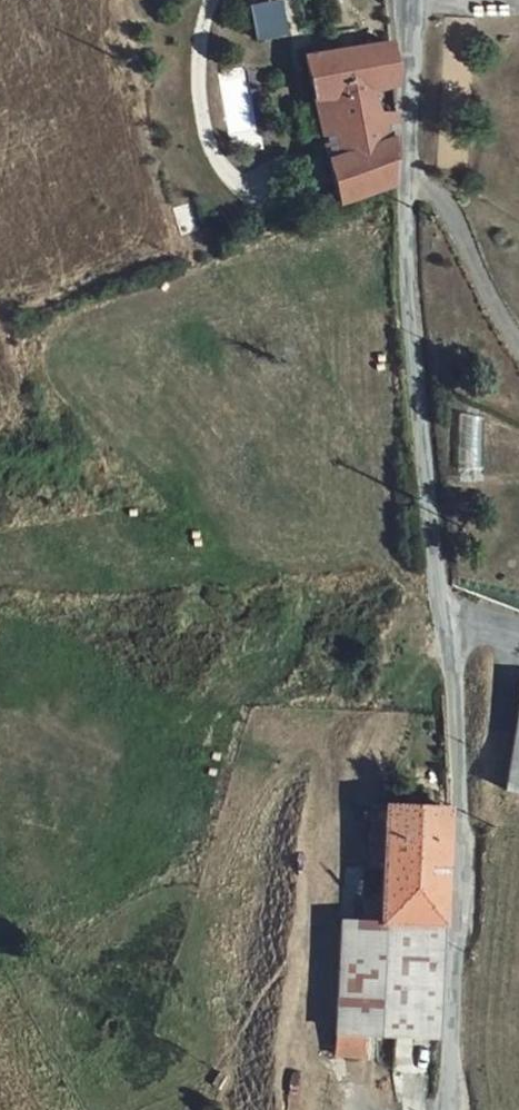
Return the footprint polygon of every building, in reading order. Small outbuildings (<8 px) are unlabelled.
[(248,5),(257,43),(289,35),(280,0),(269,0),(248,5)] [(316,212),(387,184),(392,106),(380,34),(301,56),(321,182),(311,186),(316,212)] [(176,210),(185,233),(197,228),(188,205),(176,210)] [(480,468),(480,416),(460,416),(460,468),(480,468)] [(509,660),(473,773),(518,789),(518,663),(509,660)] [(423,817),(424,791),(357,789),(354,899),(319,900),(318,925),(314,1028),(343,1028),(343,1015),(415,1016),(423,817)]
